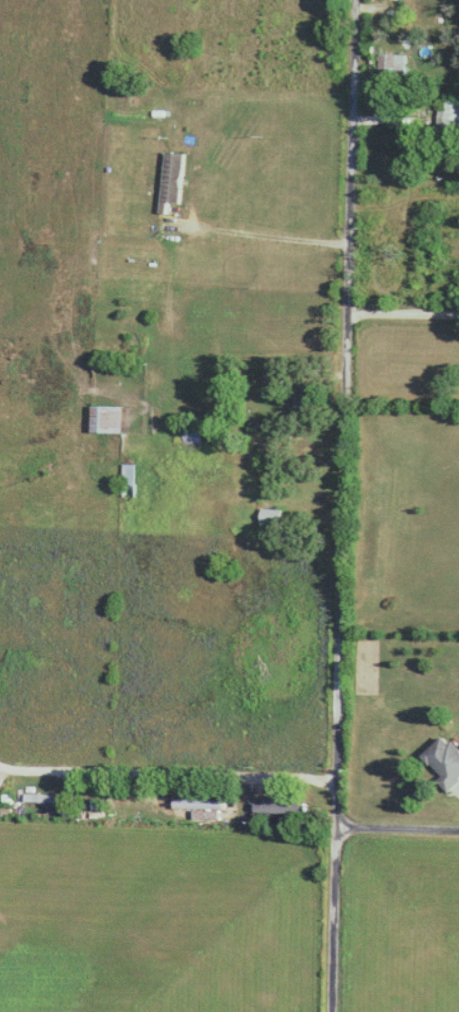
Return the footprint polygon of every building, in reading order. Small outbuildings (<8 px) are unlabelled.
[(406,79),(406,54),(381,54),(381,79),(406,79)] [(438,130),(458,132),(458,102),(441,100),(438,130)] [(187,153),(169,152),(164,206),(183,208),(187,153)] [(124,433),(124,405),(95,405),(95,433),(124,433)] [(185,439),(204,439),(204,426),(185,426),(185,439)] [(137,464),(125,464),(125,495),(137,495),(137,464)] [(285,530),(285,508),(265,508),(265,530),(285,530)] [(458,780),(458,749),(444,734),(422,755),(442,775),(437,780),(448,791),(458,780)] [(280,803),(280,796),(268,796),(268,803),(257,803),(257,813),(307,813),(307,803),(280,803)] [(226,809),(226,799),(177,799),(177,809),(226,809)]
